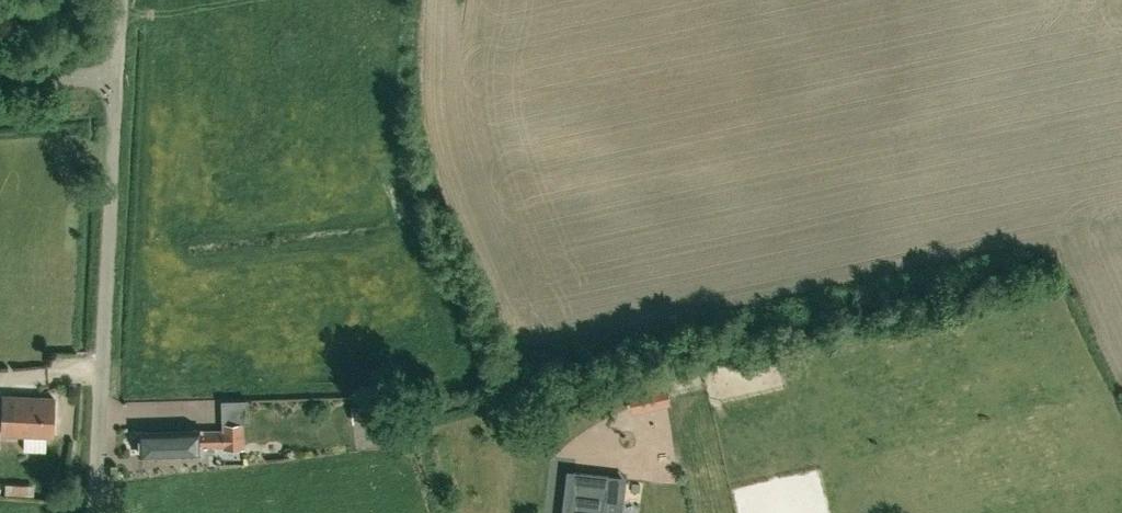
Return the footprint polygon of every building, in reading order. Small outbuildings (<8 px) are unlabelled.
[(640,413),(680,404),(676,389),(637,397),(640,413)] [(53,435),(54,398),(4,395),(2,433),(53,435)] [(376,418),(374,405),(352,408),(353,421),(376,418)] [(224,445),(224,430),(201,430),(201,431),(140,432),(140,437),(139,439),(139,448),(141,449),(141,454),(176,453),(203,452),(203,453),(213,453),(213,446),(224,445)] [(606,499),(574,495),(572,512),(604,512),(606,499)]
